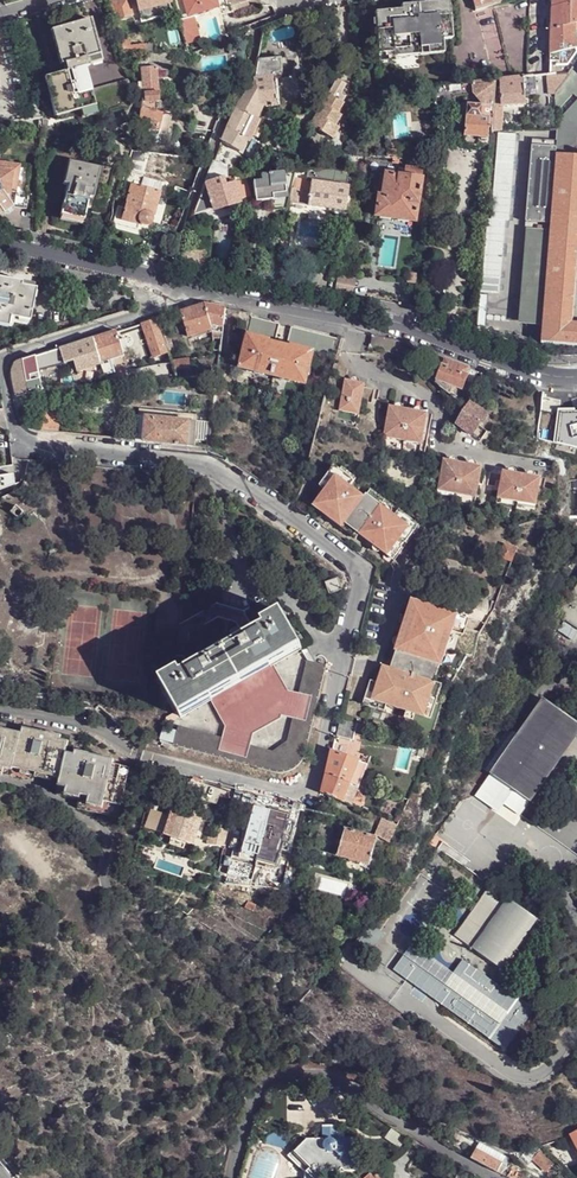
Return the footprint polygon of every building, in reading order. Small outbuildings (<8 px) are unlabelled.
[(132,17),(132,14),(128,0),(119,0),(118,0),(109,0),(114,21),(132,17)] [(141,23),(172,15),(167,0),(135,0),(141,23)] [(187,42),(201,38),(194,12),(217,6),(215,0),(175,0),(187,42)] [(230,2),(234,13),(242,10),(239,0),(230,0),(231,2),(230,2)] [(242,10),(249,7),(247,0),(239,0),(242,10)] [(476,10),(501,3),(500,0),(473,0),(476,10)] [(552,2),(552,9),(576,3),(576,0),(553,0),(552,2)] [(375,14),(378,56),(388,55),(394,55),(394,51),(438,47),(437,42),(442,42),(451,41),(449,3),(402,7),(403,11),(375,14)] [(552,9),(552,25),(552,30),(572,26),(576,25),(576,3),(552,9)] [(44,79),(55,119),(79,112),(94,108),(90,92),(77,95),(74,85),(81,82),(78,71),(83,69),(88,68),(86,60),(100,56),(90,21),(51,32),(60,67),(63,66),(65,73),(51,77),(44,79)] [(572,26),(552,30),(550,52),(550,61),(557,61),(558,60),(558,54),(576,49),(572,26)] [(388,55),(388,63),(395,63),(395,57),(444,54),(442,42),(437,42),(438,47),(394,51),(394,55),(388,55)] [(140,111),(152,113),(153,103),(158,103),(156,71),(173,70),(173,68),(171,68),(171,55),(155,54),(146,55),(145,61),(145,68),(140,69),(141,84),(138,84),(140,102),(140,111)] [(86,60),(88,68),(102,64),(100,56),(86,60)] [(258,105),(258,106),(276,104),(275,98),(274,83),(273,76),(272,76),(271,74),(285,73),(283,56),(257,58),(256,61),(252,78),(249,87),(250,88),(254,88),(256,105),(258,105)] [(555,110),(558,110),(574,94),(576,90),(576,64),(556,94),(555,110)] [(49,70),(51,77),(65,73),(63,66),(60,67),(49,70)] [(77,95),(90,92),(83,69),(78,71),(81,82),(74,85),(77,95)] [(555,94),(556,76),(556,74),(549,75),(549,74),(548,74),(547,94),(555,94)] [(498,107),(503,107),(525,105),(523,77),(497,80),(498,107)] [(483,108),(493,109),(493,108),(494,80),(439,87),(435,88),(434,102),(446,101),(446,108),(455,108),(456,99),(463,99),(482,97),(483,108)] [(94,108),(97,117),(96,118),(120,112),(119,104),(133,100),(128,81),(90,92),(94,108)] [(221,142),(243,153),(250,133),(252,127),(258,108),(257,108),(258,106),(258,105),(256,105),(254,88),(250,88),(249,87),(244,96),(236,108),(221,142)] [(309,128),(332,138),(338,127),(333,125),(339,113),(335,111),(340,100),(326,93),(309,128)] [(464,107),(483,108),(482,97),(463,99),(464,107)] [(562,117),(571,140),(576,135),(576,101),(562,117)] [(29,105),(31,113),(38,111),(36,103),(29,105)] [(481,147),(489,147),(489,129),(493,129),(493,109),(483,108),(464,107),(462,109),(461,118),(457,119),(453,121),(453,137),(455,140),(465,141),(481,142),(481,147)] [(493,129),(502,128),(503,107),(498,107),(493,108),(493,109),(493,129)] [(94,108),(79,112),(81,120),(97,117),(94,108)] [(162,115),(152,113),(140,111),(137,120),(139,120),(136,127),(155,131),(157,122),(160,123),(162,115)] [(139,120),(137,120),(128,120),(128,124),(125,134),(134,137),(136,130),(136,127),(139,120)] [(56,138),(51,158),(67,162),(68,162),(73,142),(56,138)] [(478,149),(481,147),(481,142),(465,141),(465,145),(468,149),(478,149)] [(545,220),(550,153),(546,153),(540,220),(545,220)] [(556,154),(550,153),(545,220),(551,220),(557,154),(556,154)] [(576,345),(576,323),(572,322),(576,266),(576,155),(570,155),(557,154),(551,220),(550,234),(544,234),(536,320),(542,321),(541,332),(541,342),(576,345)] [(221,164),(213,161),(204,183),(228,175),(227,167),(227,166),(221,164)] [(20,165),(0,162),(0,214),(4,215),(14,208),(20,165)] [(81,222),(82,222),(85,209),(87,202),(89,202),(91,200),(98,170),(67,163),(66,163),(62,186),(65,187),(64,193),(59,217),(60,217),(60,218),(60,216),(81,221),(81,222)] [(375,213),(412,220),(422,170),(406,168),(405,176),(386,174),(385,176),(381,176),(380,181),(377,181),(375,196),(378,197),(375,213)] [(308,204),(344,210),(348,187),(331,183),(332,176),(332,171),(303,172),(302,178),(296,177),(292,193),(290,200),(308,204)] [(283,206),(284,209),(287,209),(290,200),(292,193),(296,177),(297,172),(289,172),(284,173),(286,193),(278,194),(278,199),(271,199),(272,206),(283,206)] [(286,193),(284,173),(262,174),(262,178),(254,179),(256,200),(271,199),(278,199),(278,194),(286,193)] [(197,201),(192,214),(240,201),(239,199),(233,174),(228,175),(204,183),(201,190),(197,201)] [(239,174),(233,174),(239,199),(252,195),(247,174),(239,174)] [(141,226),(145,227),(149,225),(151,222),(151,216),(153,216),(160,193),(130,184),(120,219),(120,221),(138,226),(139,224),(141,226)] [(171,197),(186,203),(190,193),(174,187),(171,197)] [(60,218),(60,217),(59,221),(81,226),(82,222),(81,222),(81,221),(60,216),(60,218)] [(120,221),(120,219),(114,218),(113,224),(137,230),(138,226),(120,221)] [(522,319),(536,320),(544,234),(530,233),(522,319)] [(286,251),(277,249),(274,260),(275,261),(283,263),(286,251)] [(271,276),(287,279),(290,264),(283,263),(275,261),(271,276)] [(7,327),(9,317),(27,321),(34,288),(0,281),(0,325),(7,327)] [(180,312),(186,335),(210,329),(204,305),(180,312)] [(225,308),(204,305),(210,329),(222,330),(225,308)] [(186,335),(180,312),(171,315),(178,338),(186,335)] [(239,368),(304,385),(313,353),(331,358),(337,338),(291,327),(287,343),(288,343),(287,345),(292,347),(291,349),(269,343),(269,341),(274,342),(274,340),(275,340),(280,324),(251,317),(247,335),(239,368)] [(154,356),(163,353),(167,352),(162,336),(156,319),(153,320),(143,323),(154,356)] [(123,356),(117,331),(93,339),(100,363),(101,365),(104,374),(114,371),(111,360),(123,356)] [(162,336),(167,352),(173,350),(167,334),(162,336)] [(369,334),(367,345),(385,350),(388,338),(369,334)] [(100,363),(93,339),(60,349),(64,363),(68,362),(74,361),(77,370),(98,364),(100,363)] [(11,377),(15,396),(22,395),(22,394),(42,391),(42,390),(65,388),(64,363),(60,349),(18,362),(17,362),(13,366),(11,372),(11,377)] [(469,393),(478,372),(445,358),(442,366),(441,366),(436,379),(435,380),(460,390),(469,393)] [(173,369),(176,376),(189,375),(190,368),(188,360),(183,361),(171,363),(173,369)] [(430,374),(428,377),(449,392),(449,390),(452,392),(458,396),(460,390),(435,380),(436,379),(430,374)] [(365,384),(345,380),(339,410),(359,414),(365,384)] [(542,399),(551,402),(552,396),(543,393),(542,399)] [(471,435),(479,441),(487,431),(478,424),(486,415),(469,403),(467,407),(466,406),(459,414),(455,424),(471,435)] [(384,437),(422,444),(428,413),(390,406),(384,437)] [(133,438),(133,441),(136,441),(143,442),(145,417),(139,410),(136,438),(133,438)] [(145,417),(189,421),(194,416),(139,410),(145,417)] [(186,446),(191,447),(194,422),(194,416),(189,421),(186,446)] [(143,442),(186,446),(189,421),(145,417),(143,442)] [(191,447),(207,448),(210,424),(194,422),(191,447)] [(496,449),(515,453),(516,448),(497,443),(496,449)] [(438,489),(477,496),(482,466),(444,459),(438,489)] [(498,498),(537,505),(542,478),(503,470),(498,498)] [(360,535),(388,555),(410,527),(367,494),(365,497),(336,475),(313,506),(342,527),(345,523),(360,535)] [(357,539),(360,535),(345,523),(342,527),(357,539)] [(499,557),(512,562),(517,549),(505,544),(499,557)] [(341,590),(337,577),(324,582),(328,594),(341,590)] [(576,628),(576,586),(557,613),(576,628)] [(372,700),(425,717),(436,682),(428,680),(439,646),(447,649),(453,631),(446,629),(451,612),(411,599),(395,650),(397,651),(391,668),(383,665),(372,700)] [(244,614),(215,604),(180,623),(177,655),(182,656),(185,661),(195,656),(196,655),(189,642),(191,633),(218,618),(235,624),(237,627),(238,627),(241,630),(250,625),(244,614)] [(158,680),(179,717),(209,700),(272,665),(300,649),(301,649),(300,648),(279,611),(261,622),(260,620),(250,626),(250,625),(241,630),(238,627),(237,627),(230,631),(235,641),(199,662),(195,656),(185,661),(186,662),(176,668),(177,670),(158,680)] [(458,614),(451,612),(446,629),(453,631),(455,626),(458,614)] [(455,626),(466,629),(470,618),(458,614),(455,626)] [(557,626),(546,623),(542,638),(552,641),(557,626)] [(308,661),(314,662),(304,645),(300,648),(301,649),(300,649),(308,663),(308,661)] [(274,773),(278,773),(286,772),(293,769),(299,763),(303,756),(325,665),(314,662),(308,661),(308,663),(300,694),(294,720),(287,749),(287,750),(285,754),(281,756),(276,756),(247,748),(220,740),(175,728),(171,745),(274,773)] [(209,700),(223,726),(247,733),(280,716),(286,690),(272,665),(209,700)] [(280,716),(294,720),(300,694),(286,690),(280,716)] [(530,802),(576,736),(576,722),(544,699),(491,774),(507,786),(530,802)] [(361,736),(364,726),(339,719),(335,736),(351,740),(353,734),(361,736)] [(223,726),(220,740),(247,748),(251,734),(247,733),(223,726)] [(15,769),(61,780),(66,754),(69,742),(60,740),(61,738),(48,735),(47,734),(24,728),(22,736),(15,769)] [(519,735),(509,728),(481,767),(491,774),(519,735)] [(4,772),(6,769),(15,771),(15,769),(22,736),(0,731),(0,772),(4,772)] [(320,793),(350,806),(365,764),(331,751),(320,793)] [(83,804),(99,808),(101,800),(107,765),(108,761),(91,757),(92,755),(77,752),(76,756),(66,754),(61,780),(59,786),(66,789),(66,795),(76,797),(77,794),(84,797),(83,804)] [(128,770),(107,765),(101,800),(120,804),(128,770)] [(154,767),(150,784),(161,786),(164,769),(154,767)] [(472,780),(482,787),(491,774),(481,767),(472,780)] [(476,796),(492,807),(507,786),(491,774),(482,787),(476,796)] [(530,802),(507,786),(492,807),(499,813),(505,805),(520,816),(530,802)] [(296,823),(298,806),(289,803),(286,816),(286,819),(296,823)] [(171,844),(184,850),(187,843),(193,845),(202,819),(192,816),(194,809),(182,805),(180,811),(174,809),(166,835),(173,838),(171,844)] [(254,835),(282,841),(286,819),(286,816),(285,815),(287,807),(278,805),(277,810),(263,808),(262,811),(259,810),(254,835)] [(333,866),(365,875),(376,838),(343,829),(333,866)] [(491,886),(456,936),(473,947),(509,898),(491,886)] [(473,947),(502,969),(537,919),(509,898),(473,947)] [(453,976),(412,947),(406,955),(447,985),(453,976)] [(406,955),(395,971),(508,1052),(537,1010),(521,998),(520,1000),(464,960),(447,985),(406,955)] [(325,1137),(341,1137),(341,1124),(325,1124),(325,1137)] [(288,1148),(291,1135),(287,1134),(284,1132),(280,1132),(275,1133),(271,1136),(268,1139),(267,1142),(288,1148)] [(326,1174),(329,1171),(342,1171),(344,1168),(347,1170),(358,1170),(358,1137),(341,1137),(325,1137),(309,1137),(292,1155),(308,1171),(308,1177),(326,1177),(326,1174)] [(554,1163),(538,1145),(525,1149),(545,1170),(554,1163)] [(477,1147),(471,1158),(502,1173),(505,1168),(501,1167),(503,1161),(477,1147)] [(411,1162),(417,1168),(426,1160),(420,1153),(411,1162)]
